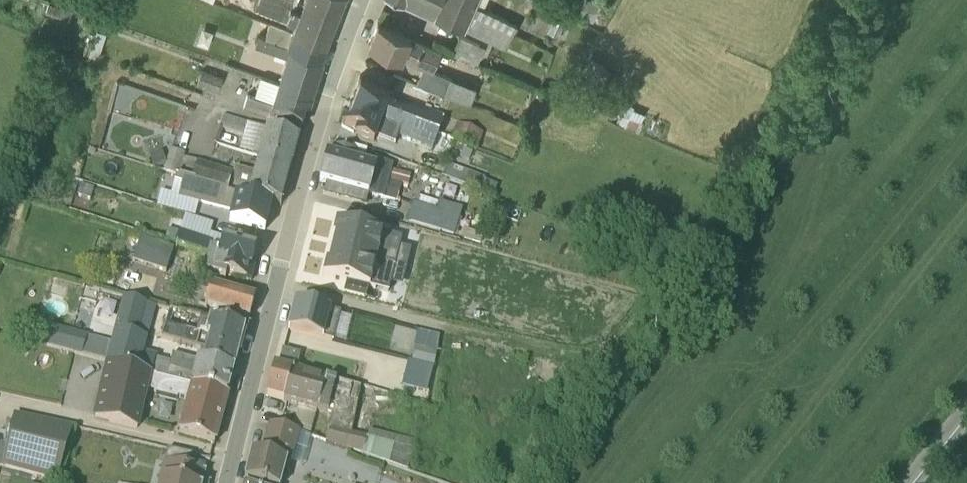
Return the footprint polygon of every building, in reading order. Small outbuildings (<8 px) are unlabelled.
[(268,22),(325,44),(342,0),(255,0),(253,6),(271,13),(268,22)] [(464,28),(474,5),(482,8),(486,0),(402,0),(464,28)] [(464,29),(506,48),(516,25),(474,5),(464,29)] [(277,82),(310,95),(322,57),(321,56),(325,44),(268,22),(264,36),(259,35),(255,45),(286,55),(277,82)] [(441,50),(377,23),(368,44),(422,68),(416,83),(469,103),(476,87),(450,77),(449,78),(443,76),(443,74),(433,70),(441,50)] [(459,35),(451,53),(476,64),(484,47),(459,35)] [(222,77),(201,69),(196,83),(203,86),(201,93),(214,98),(217,90),(218,90),(222,77)] [(246,94),(242,109),(300,126),(310,95),(260,76),(254,97),(246,94)] [(360,76),(350,101),(438,134),(443,119),(391,98),(395,89),(360,76)] [(350,101),(341,125),(356,131),(355,135),(374,142),(376,137),(395,144),(397,137),(409,142),(415,126),(350,101)] [(238,151),(290,165),(297,139),(222,115),(218,128),(242,136),(238,151)] [(455,124),(450,138),(477,148),(482,134),(455,124)] [(388,181),(407,186),(410,176),(391,170),(392,166),(364,157),(366,150),(352,146),(351,147),(350,150),(333,146),(330,155),(326,154),(326,155),(318,181),(324,183),(321,192),(338,197),(337,200),(364,208),(367,196),(368,195),(383,200),(384,198),(395,201),(399,186),(388,182),(388,181)] [(162,151),(149,156),(152,165),(165,161),(162,172),(178,177),(184,154),(168,149),(165,156),(162,151)] [(279,205),(290,165),(257,156),(252,172),(234,167),(233,168),(232,172),(197,161),(196,162),(191,180),(279,205)] [(196,162),(184,159),(178,177),(191,180),(196,162)] [(445,165),(440,177),(478,191),(483,179),(445,165)] [(227,220),(265,230),(272,203),(175,176),(175,177),(173,183),(180,186),(177,198),(183,200),(183,197),(187,197),(188,199),(184,199),(183,200),(229,212),(227,220)] [(415,196),(407,222),(453,236),(461,210),(415,196)] [(226,274),(251,281),(251,280),(255,267),(250,265),(255,248),(222,238),(209,234),(212,224),(183,215),(178,232),(174,246),(207,256),(202,273),(224,279),(226,274)] [(334,236),(331,249),(406,268),(410,250),(398,247),(401,238),(335,221),(332,235),(334,236)] [(173,250),(139,239),(132,261),(165,272),(173,250)] [(325,262),(322,276),(387,293),(390,283),(402,286),(406,268),(331,249),(328,263),(325,262)] [(73,285),(52,279),(44,305),(66,311),(73,285)] [(248,317),(254,298),(209,286),(204,305),(248,317)] [(145,304),(121,298),(104,361),(225,393),(232,370),(171,353),(168,361),(159,359),(159,357),(146,353),(150,339),(137,336),(145,304)] [(295,301),(287,329),(305,334),(323,338),(323,337),(345,342),(351,317),(338,314),(339,312),(295,301)] [(201,361),(232,370),(242,329),(242,328),(200,318),(196,332),(182,329),(181,330),(166,326),(163,337),(196,347),(199,335),(208,336),(201,361)] [(86,336),(48,326),(43,345),(102,361),(105,348),(84,342),(86,336)] [(429,390),(441,333),(417,328),(405,385),(429,390)] [(177,433),(213,443),(227,394),(140,371),(104,361),(91,420),(137,430),(147,391),(156,393),(161,396),(166,397),(171,398),(175,398),(185,400),(176,432),(177,433)] [(282,399),(291,369),(273,364),(265,394),(282,399)] [(361,387),(291,369),(283,400),(316,410),(317,409),(331,413),(327,428),(328,430),(324,441),(325,442),(407,470),(414,442),(368,430),(366,436),(353,433),(354,427),(353,427),(361,387)] [(13,413),(1,467),(55,482),(72,427),(13,413)] [(300,433),(269,425),(260,455),(250,453),(244,479),(258,482),(281,482),(287,464),(291,465),(301,467),(306,450),(296,448),(300,434),(300,433)] [(204,471),(187,467),(190,456),(165,450),(158,479),(146,476),(144,482),(201,482),(204,471)]
